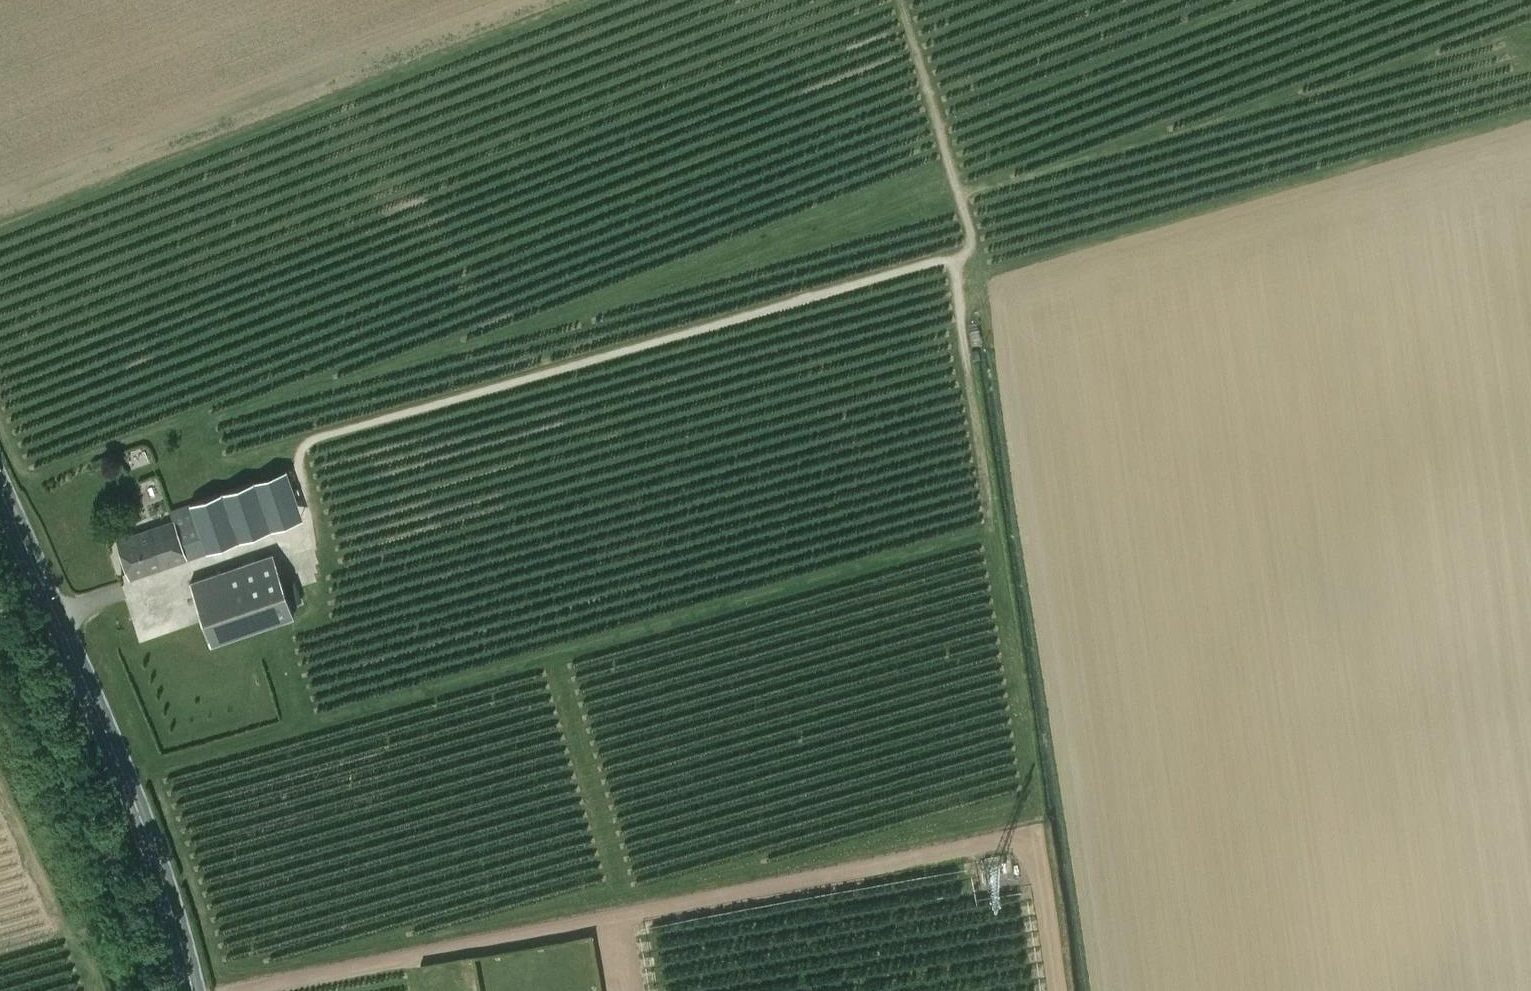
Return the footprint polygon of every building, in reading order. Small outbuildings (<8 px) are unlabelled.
[(302,519),(285,470),(189,503),(170,509),(175,521),(118,540),(131,577),(186,558),(189,557),(206,552),(302,519)] [(211,642),(294,614),(273,553),(190,582),(211,642)]
